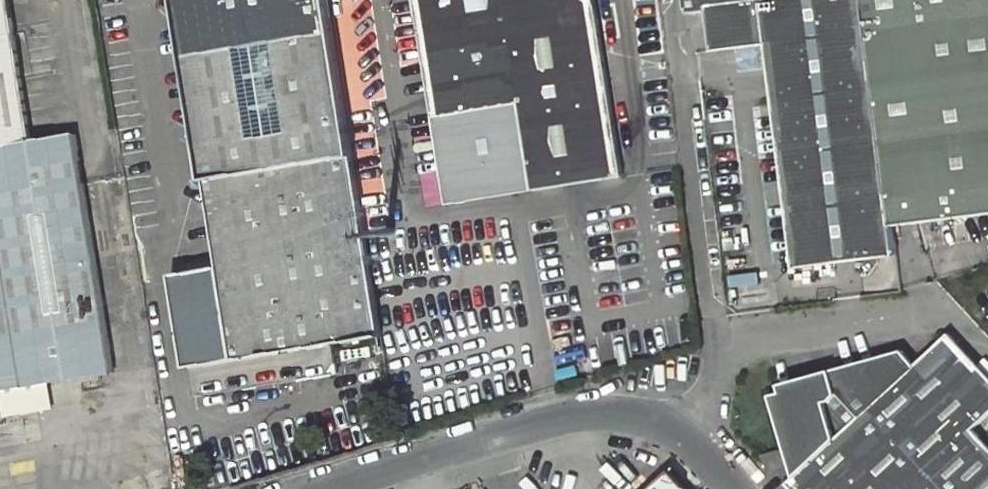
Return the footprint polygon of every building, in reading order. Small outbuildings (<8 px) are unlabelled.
[(117,379),(83,132),(36,138),(17,0),(0,0),(0,395),(117,379)] [(219,268),(232,360),(376,339),(327,0),(181,0),(219,268)] [(593,5),(587,0),(411,0),(429,121),(515,109),(528,197),(619,183),(593,5)] [(690,18),(710,16),(715,57),(768,50),(795,270),(895,258),(891,228),(864,0),(688,0),(690,18)] [(891,228),(987,216),(987,0),(864,0),(891,228)] [(184,368),(232,360),(219,268),(171,275),(184,368)] [(973,435),(987,421),(987,380),(949,340),(915,371),(902,358),(777,387),(779,393),(770,397),(787,449),(766,458),(772,478),(790,462),(796,468),(801,475),(794,482),(787,488),(788,488),(987,488),(987,451),(973,435)] [(792,472),(794,482),(801,475),(796,468),(790,462),(792,472)] [(671,475),(670,474),(653,488),(685,488),(671,475)]
